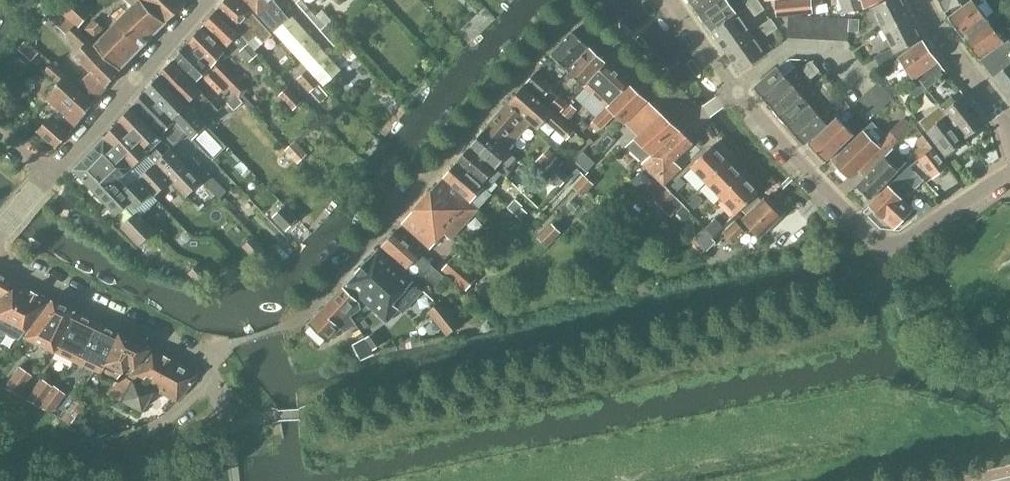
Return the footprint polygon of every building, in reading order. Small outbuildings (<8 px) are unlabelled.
[(62,13),(80,29),(95,13),(81,0),(73,0),(62,13)] [(134,6),(96,45),(123,70),(170,23),(169,23),(190,3),(187,0),(127,0),(134,6)] [(251,44),(258,37),(265,44),(274,36),(253,13),(254,12),(240,0),(228,0),(218,12),(250,45),(251,44)] [(343,71),(294,17),(291,20),(276,1),(277,0),(246,0),(275,33),(325,86),(343,71)] [(303,0),(302,0),(298,4),(322,30),(321,31),(336,47),(344,40),(331,26),(334,23),(323,10),(317,16),(303,0)] [(715,0),(691,0),(699,12),(715,0)] [(699,12),(714,33),(739,15),(728,0),(715,0),(699,12)] [(749,7),(757,18),(767,10),(759,0),(758,0),(749,7)] [(777,1),(779,18),(790,17),(794,17),(815,15),(814,0),(791,0),(777,1)] [(857,12),(865,9),(865,10),(888,0),(853,0),(857,12)] [(912,17),(903,0),(890,0),(873,9),(884,31),(912,17)] [(946,12),(971,0),(940,0),(946,12)] [(966,40),(990,22),(975,1),(950,19),(966,40)] [(80,29),(62,13),(51,2),(43,11),(83,49),(76,57),(92,73),(81,84),(98,100),(108,88),(109,89),(123,72),(122,71),(123,70),(96,45),(80,29)] [(260,55),(251,44),(250,45),(218,12),(206,25),(229,48),(235,42),(243,50),(241,52),(251,63),(260,55)] [(728,53),(753,35),(739,15),(714,33),(728,53)] [(801,39),(803,17),(794,17),(790,17),(789,39),(801,39)] [(803,17),(801,39),(814,40),(815,18),(803,17)] [(912,17),(884,31),(894,50),(877,58),(883,69),(899,60),(896,54),(924,40),(912,17)] [(815,18),(814,40),(826,41),(827,19),(815,18)] [(95,19),(86,30),(97,39),(106,29),(95,19)] [(827,19),(826,41),(838,41),(839,19),(827,19)] [(839,19),(838,41),(850,42),(851,20),(839,19)] [(852,20),(851,33),(860,34),(861,20),(852,20)] [(769,35),(778,29),(772,21),(763,27),(769,35)] [(990,22),(966,40),(982,61),(995,77),(1009,66),(1009,39),(1003,30),(998,33),(990,22)] [(188,46),(229,87),(237,95),(241,99),(250,90),(220,60),(227,52),(204,28),(188,46)] [(570,72),(592,48),(575,33),(554,57),(570,72)] [(768,55),(753,35),(728,53),(742,73),(768,55)] [(41,52),(27,41),(20,49),(34,61),(41,52)] [(919,78),(940,63),(925,41),(900,58),(916,81),(919,78)] [(221,95),(229,87),(188,46),(176,59),(200,82),(205,78),(207,79),(206,80),(221,95)] [(585,86),(607,62),(592,48),(570,72),(585,86)] [(773,108),(796,88),(786,76),(795,67),(791,61),(779,68),(756,88),(773,108)] [(173,62),(161,77),(189,105),(195,99),(205,110),(213,103),(203,92),(173,62)] [(608,108),(630,84),(607,62),(585,86),(608,108)] [(59,109),(40,131),(59,148),(74,131),(96,103),(66,77),(67,75),(54,63),(47,72),(61,82),(48,99),(59,109)] [(813,78),(820,72),(813,63),(805,70),(813,78)] [(919,78),(920,79),(929,90),(949,74),(940,63),(919,78)] [(995,78),(1009,97),(1009,66),(995,78)] [(322,104),(332,96),(308,71),(298,79),(322,104)] [(546,99),(554,89),(537,74),(528,83),(546,99)] [(189,105),(161,77),(161,76),(147,91),(176,121),(188,135),(194,140),(208,126),(189,107),(190,106),(189,105)] [(826,93),(833,86),(826,78),(819,85),(826,93)] [(928,90),(929,90),(920,79),(909,88),(917,99),(928,90)] [(862,99),(865,103),(877,116),(892,102),(901,93),(891,82),(884,88),(880,83),(862,99)] [(789,126),(812,106),(800,93),(806,88),(801,83),(796,88),(773,108),(789,126)] [(617,116),(629,126),(650,101),(630,84),(608,108),(609,108),(608,109),(595,122),(603,130),(617,116)] [(833,86),(826,93),(834,103),(842,96),(833,86)] [(295,111),(303,102),(289,87),(280,96),(295,111)] [(525,87),(510,104),(532,124),(539,130),(547,121),(568,139),(575,131),(555,113),(525,87)] [(176,121),(147,91),(135,104),(176,147),(188,135),(176,121)] [(245,103),(241,99),(237,95),(228,103),(236,111),(245,103)] [(948,116),(967,140),(988,124),(966,95),(956,103),(953,100),(942,108),(948,116)] [(562,113),(570,105),(561,96),(553,106),(562,113)] [(646,168),(682,131),(650,101),(629,126),(639,136),(635,139),(636,140),(627,148),(644,163),(643,165),(646,168)] [(509,151),(532,124),(510,104),(508,103),(485,130),(486,131),(509,151)] [(571,120),(580,111),(572,105),(564,114),(571,120)] [(829,126),(812,106),(789,126),(806,145),(829,126)] [(161,136),(133,107),(75,170),(124,219),(120,223),(145,249),(161,234),(142,213),(158,198),(154,194),(170,178),(184,193),(201,177),(188,164),(161,135),(161,136)] [(948,116),(928,132),(947,157),(968,141),(967,140),(948,116)] [(839,118),(810,145),(828,163),(857,136),(839,118)] [(504,175),(503,175),(507,178),(513,171),(503,163),(512,153),(509,151),(486,131),(473,146),(504,175)] [(682,131),(646,168),(666,188),(684,170),(676,162),(695,144),(682,131)] [(880,145),(866,132),(834,163),(851,180),(859,172),(866,178),(885,158),(894,149),(885,140),(880,145)] [(300,164),(309,155),(296,141),(287,151),(300,164)] [(504,175),(473,146),(458,163),(472,176),(477,181),(485,188),(492,194),(499,186),(496,183),(503,175),(504,175)] [(707,184),(730,162),(715,147),(692,169),(707,184)] [(546,171),(555,163),(559,157),(550,148),(537,162),(546,171)] [(935,178),(949,167),(935,149),(921,160),(935,178)] [(872,201),(909,164),(895,150),(858,187),(872,201)] [(588,173),(597,164),(586,153),(577,163),(588,173)] [(212,175),(195,158),(188,164),(201,177),(221,199),(228,192),(212,175)] [(236,168),(244,177),(252,169),(243,160),(236,168)] [(722,200),(745,178),(730,162),(707,184),(722,200)] [(472,203),(473,203),(485,188),(477,181),(472,176),(458,163),(440,183),(450,191),(453,188),(457,192),(458,190),(472,203)] [(555,163),(546,171),(546,173),(562,188),(571,178),(555,163)] [(925,181),(915,173),(916,172),(909,167),(890,187),(871,207),(885,221),(886,220),(896,230),(915,211),(897,193),(909,181),(917,189),(925,181)] [(572,197),(584,184),(577,177),(564,190),(572,197)] [(678,192),(686,183),(681,178),(673,187),(678,192)] [(745,178),(722,200),(737,215),(760,193),(745,178)] [(450,191),(440,183),(403,224),(432,250),(446,235),(453,241),(481,210),(473,203),(472,203),(458,190),(457,192),(453,188),(450,191)] [(665,210),(678,198),(670,189),(657,202),(665,210)] [(503,211),(507,207),(493,195),(489,199),(503,211)] [(695,210),(705,201),(698,195),(689,204),(695,210)] [(523,221),(529,214),(523,208),(524,206),(516,199),(508,208),(523,221)] [(760,239),(784,217),(766,199),(743,222),(760,239)] [(575,214),(582,207),(574,200),(567,207),(575,214)] [(274,218),(288,232),(300,220),(287,206),(274,218)] [(714,218),(714,219),(704,228),(712,236),(722,226),(714,218)] [(747,233),(736,222),(724,234),(735,245),(747,233)] [(708,253),(717,243),(705,230),(695,240),(708,253)] [(432,264),(422,255),(396,232),(383,247),(409,270),(415,263),(425,272),(432,264)] [(256,237),(246,247),(257,259),(268,249),(256,237)] [(406,275),(381,251),(348,286),(388,323),(400,310),(395,305),(415,283),(406,275)] [(478,279),(455,259),(444,271),(467,291),(478,279)] [(201,286),(212,276),(200,264),(190,274),(201,286)] [(15,282),(0,274),(0,301),(15,282)] [(0,301),(0,325),(3,321),(24,331),(26,332),(50,300),(15,282),(0,301)] [(363,309),(361,302),(345,288),(311,325),(329,343),(342,329),(346,333),(357,325),(351,317),(363,309)] [(54,352),(73,311),(51,301),(24,338),(55,353),(55,352),(54,352)] [(449,337),(463,326),(444,301),(430,313),(449,337)] [(54,352),(55,352),(77,363),(96,323),(73,311),(54,352)] [(101,371),(119,334),(96,323),(77,363),(100,374),(102,371),(101,371)] [(101,371),(102,371),(117,378),(128,365),(134,370),(149,349),(119,334),(101,371)] [(376,334),(368,339),(375,351),(383,346),(376,334)] [(361,362),(376,356),(366,339),(353,345),(361,362)] [(106,394),(122,401),(141,412),(154,389),(177,402),(199,376),(150,349),(134,371),(130,369),(125,377),(126,378),(119,383),(113,381),(106,394)] [(18,395),(32,375),(22,367),(7,388),(18,395)] [(28,400),(40,406),(54,386),(43,378),(28,400)] [(55,385),(54,386),(40,406),(52,413),(66,394),(55,385)] [(83,406),(75,401),(61,420),(69,425),(83,406)]
